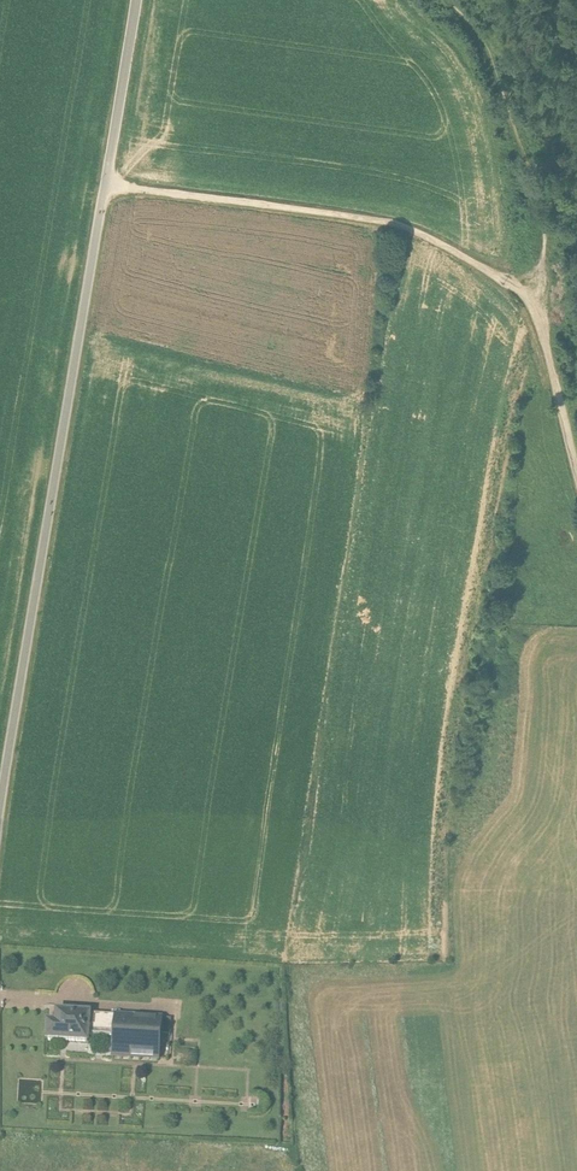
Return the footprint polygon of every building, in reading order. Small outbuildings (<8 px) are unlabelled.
[(47,1022),(46,1039),(87,1041),(88,1033),(112,1035),(111,1056),(112,1056),(112,1058),(159,1060),(160,1032),(170,1033),(171,1017),(102,1013),(91,1013),(57,1011),(56,1022),(47,1022)]
